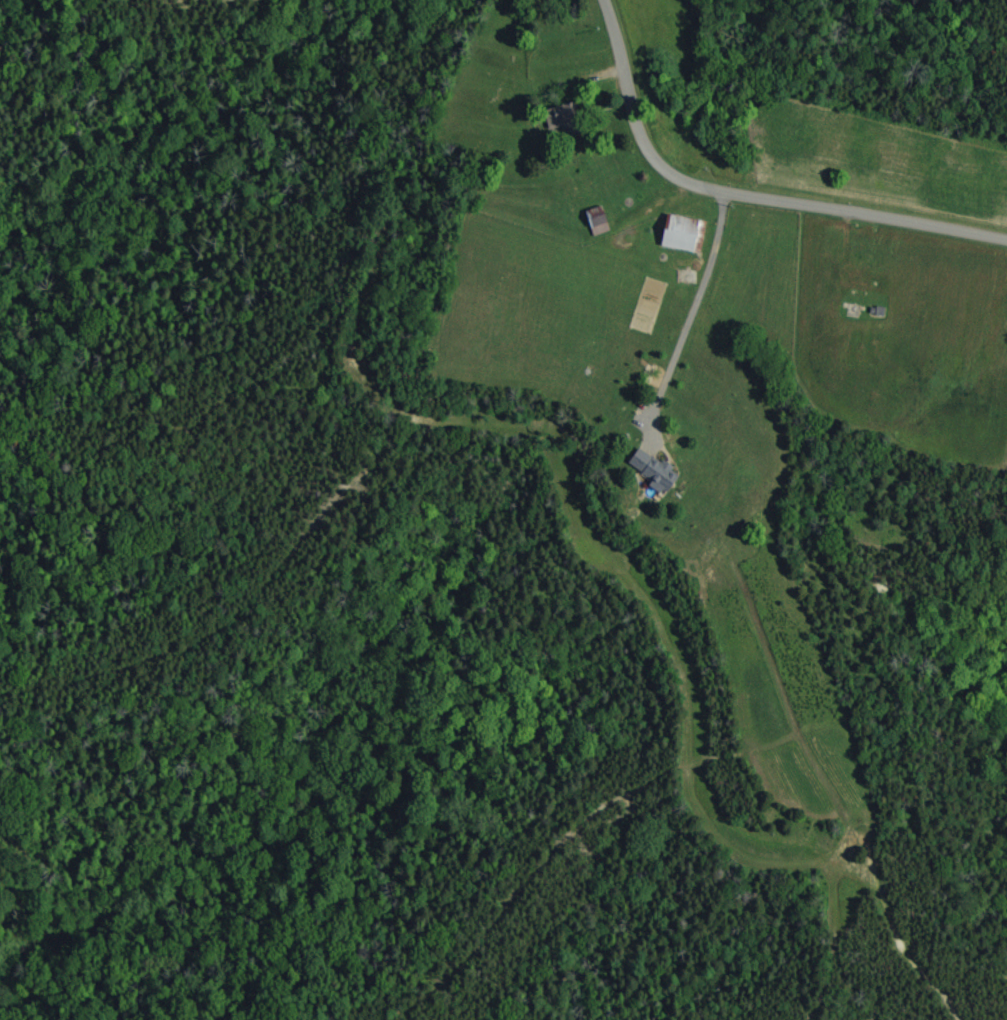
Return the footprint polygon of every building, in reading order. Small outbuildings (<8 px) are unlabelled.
[(591,235),(610,231),(604,205),(586,210),(591,235)] [(664,246),(696,253),(702,221),(671,214),(664,246)] [(628,465),(667,491),(680,473),(641,446),(628,465)]
